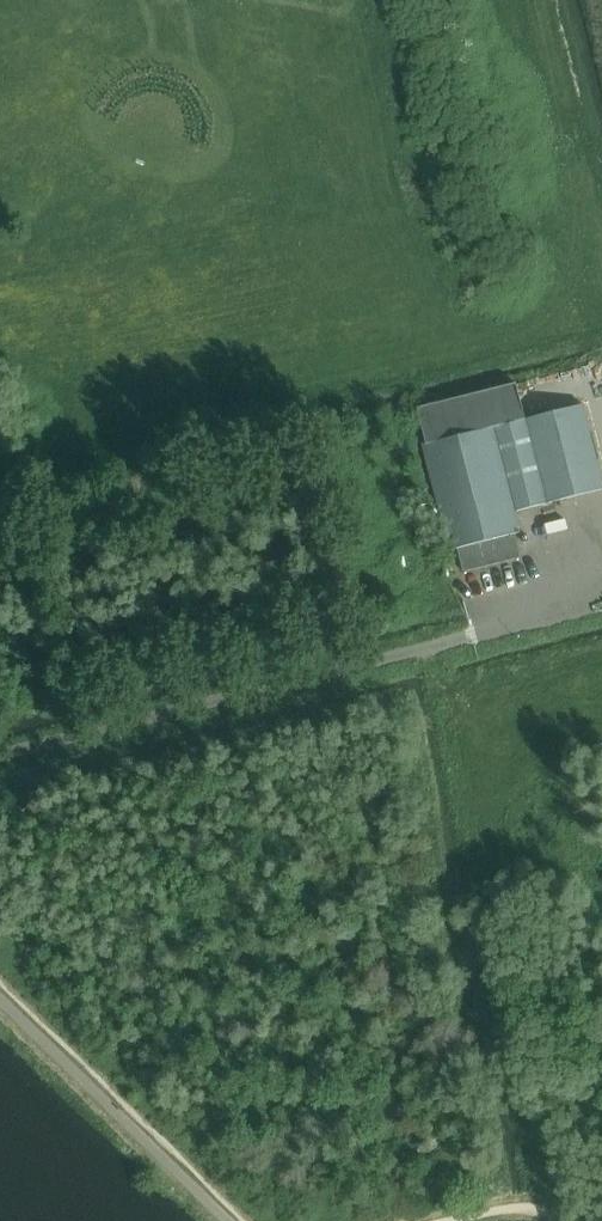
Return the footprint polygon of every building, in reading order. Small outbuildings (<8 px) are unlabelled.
[(427,445),(424,446),(450,551),(458,549),(464,572),(519,558),(513,535),(520,533),(515,512),(601,490),(601,484),(582,406),(524,421),(516,386),(418,411),(427,445)]
